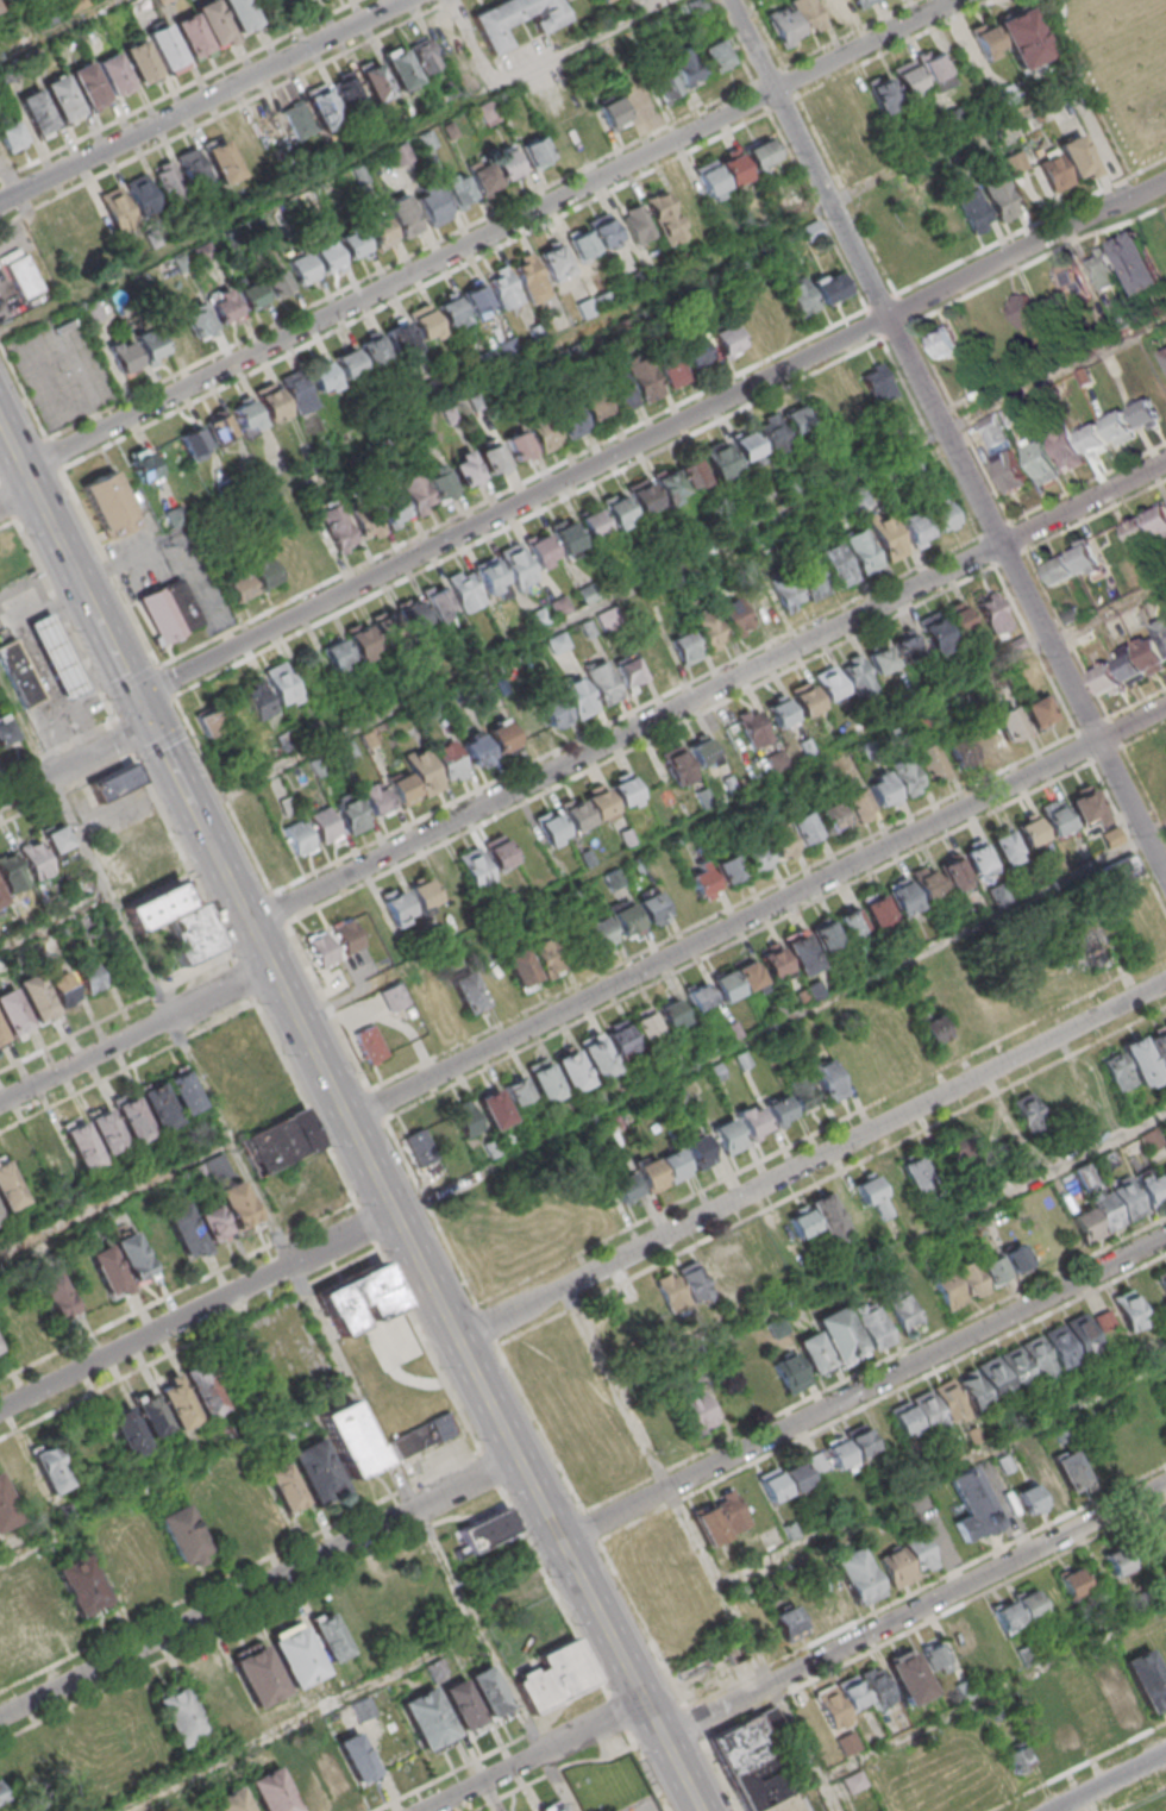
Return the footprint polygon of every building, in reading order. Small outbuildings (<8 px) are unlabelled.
[(193,7),(206,0),(215,0),(232,35),(212,44),(193,7)] [(238,32),(222,0),(247,0),(257,21),(238,32)] [(470,15),(489,55),(509,45),(500,27),(531,12),(534,19),(531,21),(538,35),(568,19),(558,0),(501,0),(470,15)] [(704,0),(690,0),(685,2),(692,18),(709,10),(704,0)] [(813,0),(791,0),(802,35),(823,29),(813,0)] [(827,19),(848,11),(844,0),(820,0),(827,19)] [(857,10),(877,1),(877,0),(851,0),(857,10)] [(781,49),(802,37),(784,4),(762,16),(781,49)] [(1052,56),(1028,4),(993,20),(1018,72),(1052,56)] [(173,21),(193,12),(209,45),(189,56),(173,21)] [(145,32),(165,21),(184,59),(164,69),(145,32)] [(973,26),(978,58),(1000,55),(995,23),(973,26)] [(442,65),(425,35),(406,45),(423,76),(442,65)] [(121,48),(142,38),(158,73),(138,82),(121,48)] [(700,48),(719,38),(729,59),(710,69),(700,48)] [(399,91),(419,81),(400,44),(380,55),(399,91)] [(703,79),(687,44),(668,53),(683,87),(703,79)] [(918,56),(933,95),(955,86),(940,47),(918,56)] [(95,62),(115,51),(132,86),(112,95),(95,62)] [(374,103),(393,93),(373,57),(354,68),(374,103)] [(905,100),(925,89),(910,59),(889,69),(905,100)] [(68,70),(88,61),(107,98),(87,107),(68,70)] [(365,96),(349,70),(331,81),(347,108),(365,96)] [(679,92),(668,70),(649,79),(660,101),(679,92)] [(43,83),(63,74),(81,111),(61,120),(43,83)] [(900,105),(885,75),(866,85),(880,114),(900,105)] [(640,79),(622,90),(638,114),(656,102),(640,79)] [(323,131),(343,120),(323,82),(302,93),(323,131)] [(17,99),(37,88),(55,125),(35,136),(17,99)] [(597,106),(616,96),(627,118),(608,127),(597,106)] [(500,120),(491,100),(476,106),(485,126),(500,120)] [(293,140),(313,133),(303,104),(284,110),(293,140)] [(15,121),(0,127),(0,140),(5,153),(25,145),(15,121)] [(424,151),(436,144),(428,130),(416,137),(424,151)] [(1050,194),(1097,174),(1080,134),(1056,144),(1059,151),(1036,161),(1050,194)] [(203,144),(219,185),(241,177),(225,135),(203,144)] [(520,145),(539,136),(550,157),(531,167),(520,145)] [(742,149),(765,138),(775,157),(753,169),(742,149)] [(412,160),(405,142),(387,150),(394,168),(412,160)] [(194,195),(214,183),(194,146),(174,157),(194,195)] [(717,162),(727,157),(725,151),(734,146),(750,177),(729,187),(717,162)] [(490,158),(509,149),(521,170),(501,180),(490,158)] [(150,169),(169,206),(187,197),(169,160),(150,169)] [(468,171),(488,162),(499,183),(478,193),(468,171)] [(695,174),(715,164),(726,187),(707,196),(695,174)] [(440,179),(456,209),(475,198),(459,168),(440,179)] [(160,207),(144,173),(124,181),(140,216),(160,207)] [(1000,223),(1020,212),(1001,174),(980,184),(1000,223)] [(97,195),(115,232),(136,222),(117,184),(97,195)] [(415,196),(434,187),(445,209),(426,219),(415,196)] [(644,199),(663,189),(681,226),(673,230),(678,239),(666,245),(644,199)] [(992,225),(975,189),(955,198),(972,235),(992,225)] [(654,236),(638,201),(618,211),(633,245),(654,236)] [(390,217),(410,207),(421,228),(402,238),(390,217)] [(364,224),(384,214),(395,237),(376,246),(364,224)] [(589,226),(608,217),(619,238),(600,247),(589,226)] [(337,236),(356,226),(366,249),(347,258),(337,236)] [(566,238),(585,228),(597,250),(577,259),(566,238)] [(1111,242),(1138,297),(1165,283),(1138,229),(1111,242)] [(311,249),(331,238),(341,261),(321,270),(311,249)] [(46,302),(23,240),(9,245),(14,257),(1,262),(20,312),(46,302)] [(537,252),(556,243),(568,265),(547,275),(537,252)] [(1085,256),(1102,292),(1122,282),(1105,246),(1085,256)] [(286,261),(305,251),(315,274),(296,283),(286,261)] [(188,269),(183,256),(174,260),(179,272),(188,269)] [(512,267),(531,257),(550,294),(531,305),(512,267)] [(1088,300),(1081,261),(1059,265),(1066,304),(1088,300)] [(271,298),(290,289),(279,266),(260,276),(271,298)] [(485,280),(506,269),(521,299),(501,308),(485,280)] [(810,284),(822,308),(849,294),(837,270),(810,284)] [(243,283),(241,277),(235,278),(242,311),(263,306),(257,280),(243,283)] [(460,292),(479,282),(490,305),(471,314),(460,292)] [(208,294),(218,325),(238,319),(229,288),(208,294)] [(799,321),(818,309),(805,288),(786,300),(799,321)] [(1009,299),(1018,327),(1038,320),(1029,293),(1009,299)] [(434,305),(455,295),(465,318),(446,327),(434,305)] [(583,318),(597,312),(591,297),(576,304),(583,318)] [(83,306),(89,321),(102,316),(96,301),(83,306)] [(179,312),(196,341),(216,330),(199,301),(179,312)] [(409,318),(430,308),(440,330),(420,339),(409,318)] [(383,331),(402,321),(413,343),(394,352),(383,331)] [(709,332),(728,322),(740,345),(720,355),(709,332)] [(962,352),(950,325),(930,334),(942,361),(962,352)] [(166,354),(155,326),(133,334),(145,363),(166,354)] [(358,344),(377,334),(388,357),(369,366),(358,344)] [(679,344),(698,334),(710,357),(690,366),(679,344)] [(502,358),(518,352),(512,337),(497,343),(502,358)] [(119,376),(141,365),(127,339),(106,350),(119,376)] [(332,356),(352,346),(363,369),(344,378),(332,356)] [(622,359),(642,350),(663,393),(644,402),(622,359)] [(657,365),(677,356),(688,377),(669,387),(657,365)] [(306,369),(325,359),(336,381),(316,390),(306,369)] [(861,376),(877,406),(897,395),(880,363),(872,366),(873,370),(861,376)] [(281,383),(300,374),(312,396),(292,406),(281,383)] [(604,383),(623,374),(634,396),(615,406),(604,383)] [(255,396),(275,387),(286,408),(267,418),(255,396)] [(578,399),(597,389),(608,412),(589,421),(578,399)] [(1142,432),(1162,422),(1151,397),(1130,406),(1142,432)] [(230,408),(250,399),(261,421),(242,431),(230,408)] [(553,413),(572,403),(583,425),(564,434),(553,413)] [(783,414),(801,405),(811,425),(794,434),(783,414)] [(978,420),(989,449),(1009,441),(1004,427),(1023,420),(1018,405),(978,420)] [(1103,419),(1118,447),(1138,436),(1124,409),(1103,419)] [(758,425),(775,459),(778,460),(789,456),(785,449),(792,445),(776,411),(764,416),(766,421),(758,425)] [(218,447),(237,437),(223,412),(204,422),(218,447)] [(528,427),(547,416),(558,439),(539,449),(528,427)] [(911,421),(920,437),(904,444),(897,430),(911,421)] [(1111,449),(1099,421),(1079,430),(1090,458),(1111,449)] [(210,452),(198,426),(177,435),(189,462),(210,452)] [(1087,463),(1068,426),(1046,436),(1065,474),(1087,463)] [(502,438),(521,428),(532,451),(513,460),(502,438)] [(732,439),(752,428),(763,450),(761,451),(766,460),(757,464),(756,460),(745,465),(732,439)] [(701,447),(720,487),(732,481),(728,475),(739,470),(726,441),(720,444),(719,439),(701,447)] [(1041,439),(1021,449),(1041,487),(1061,477),(1041,439)] [(476,451),(495,441),(506,463),(487,472),(476,451)] [(159,477),(146,446),(124,456),(137,486),(159,477)] [(1028,486),(1013,451),(991,460),(1006,496),(1028,486)] [(450,464),(470,455),(481,476),(462,485),(450,464)] [(676,466),(696,457),(708,483),(697,488),(695,483),(687,488),(676,466)] [(901,465),(907,478),(923,470),(916,457),(901,465)] [(422,471),(437,504),(457,496),(442,462),(422,471)] [(809,470),(817,487),(830,481),(822,464),(809,470)] [(653,480),(675,469),(685,490),(673,495),(676,500),(666,505),(653,480)] [(894,470),(902,487),(885,495),(877,477),(894,470)] [(80,487),(112,471),(137,522),(104,538),(80,487)] [(416,515),(435,506),(417,471),(398,480),(416,515)] [(627,487),(646,477),(660,506),(641,515),(627,487)] [(863,487),(872,506),(854,515),(845,495),(863,487)] [(409,518),(395,491),(376,500),(390,528),(409,518)] [(603,505),(621,495),(632,515),(625,520),(627,524),(616,529),(603,505)] [(926,510),(938,532),(948,526),(951,529),(960,525),(946,499),(944,500),(942,496),(932,501),(934,506),(926,510)] [(836,499),(844,513),(830,520),(823,505),(836,499)] [(356,544),(339,500),(318,509),(335,553),(356,544)] [(366,541),(383,533),(369,503),(352,511),(366,541)] [(1124,522),(1137,550),(1165,536),(1165,503),(1124,522)] [(577,518),(596,508),(607,528),(588,538),(577,518)] [(899,519),(915,550),(927,544),(923,539),(932,534),(921,512),(914,515),(911,512),(899,519)] [(870,525),(890,514),(909,552),(889,563),(870,525)] [(548,525),(560,519),(563,524),(570,520),(583,544),(573,549),(576,553),(565,558),(548,525)] [(845,538),(865,527),(883,565),(863,576),(845,538)] [(525,543),(544,533),(554,554),(546,559),(548,563),(538,569),(525,543)] [(819,551),(839,540),(858,578),(838,589),(819,551)] [(497,550),(516,590),(536,581),(518,541),(497,550)] [(654,550),(663,566),(678,558),(670,543),(654,550)] [(1092,543),(1043,561),(1054,588),(1102,570),(1092,543)] [(792,564),(813,554),(832,593),(811,602),(792,564)] [(246,565),(258,590),(279,580),(267,555),(246,565)] [(507,587),(492,556),(472,565),(488,596),(507,587)] [(461,612),(482,603),(467,567),(446,577),(461,612)] [(255,594),(243,568),(222,578),(234,603),(255,594)] [(790,570),(805,600),(795,604),(796,608),(786,614),(769,579),(790,570)] [(667,581),(675,596),(691,589),(684,574),(667,581)] [(138,599),(161,645),(202,623),(178,578),(138,599)] [(575,589),(591,582),(598,597),(583,604),(575,589)] [(437,623),(456,612),(440,584),(422,595),(437,623)] [(743,593),(757,624),(778,614),(763,584),(743,593)] [(1012,627),(995,593),(974,603),(991,638),(1012,627)] [(547,602),(564,594),(571,609),(554,618),(547,602)] [(717,606),(734,640),(745,634),(742,629),(753,625),(739,595),(717,606)] [(409,632),(429,621),(416,598),(396,610),(409,632)] [(963,605),(918,622),(931,656),(953,647),(949,639),(973,630),(963,605)] [(525,614),(540,606),(548,621),(532,629),(525,614)] [(595,614),(612,606),(619,621),(603,629),(595,614)] [(691,619),(709,653),(720,648),(717,643),(727,638),(711,608),(691,619)] [(50,610),(27,622),(64,700),(88,688),(50,610)] [(404,639),(390,611),(372,620),(386,648),(404,639)] [(1154,623),(1165,650),(1165,617),(1154,623)] [(581,625),(588,640),(598,634),(591,619),(581,625)] [(360,663),(381,652),(364,621),(344,632),(360,663)] [(889,637),(901,663),(921,653),(908,627),(889,637)] [(669,639),(688,629),(701,656),(683,665),(669,639)] [(546,638),(562,631),(569,646),(553,653),(546,638)] [(1135,647),(1114,655),(1125,682),(1165,666),(1165,658),(1157,635),(1134,644),(1135,647)] [(320,647),(333,674),(353,664),(341,638),(320,647)] [(25,708),(0,658),(0,646),(15,639),(44,698),(25,708)] [(653,678),(673,667),(658,639),(638,650),(653,678)] [(873,675),(896,668),(887,641),(865,648),(873,675)] [(614,663),(631,695),(638,691),(634,685),(646,679),(633,653),(614,663)] [(841,668),(861,658),(877,689),(857,698),(841,668)] [(280,708),(301,700),(285,660),(264,668),(280,708)] [(585,670),(603,708),(623,697),(604,660),(585,670)] [(1123,691),(1116,664),(1093,670),(1100,697),(1123,691)] [(813,675),(833,665),(847,691),(827,702),(813,675)] [(474,678),(482,696),(495,689),(487,672),(474,678)] [(559,685),(578,721),(598,710),(582,677),(577,679),(576,677),(559,685)] [(240,691),(254,722),(276,713),(262,681),(240,691)] [(791,693),(810,683),(823,708),(803,717),(791,693)] [(462,684),(470,700),(459,706),(451,690),(462,684)] [(554,688),(571,723),(559,729),(557,723),(548,727),(535,697),(554,688)] [(1023,703),(1043,693),(1055,717),(1035,727),(1023,703)] [(778,732),(796,723),(782,694),(763,703),(778,732)] [(437,698),(445,714),(431,721),(424,706),(437,698)] [(205,738),(225,729),(213,704),(194,713),(205,738)] [(772,740),(756,705),(735,715),(751,750),(772,740)] [(1005,744),(1024,735),(1010,705),(991,714),(1005,744)] [(16,738),(4,714),(0,716),(0,746),(16,738)] [(488,731),(499,753),(507,750),(509,756),(524,750),(507,717),(496,723),(496,726),(488,731)] [(983,761),(1001,752),(987,723),(969,732),(983,761)] [(362,737),(369,752),(380,746),(372,731),(362,737)] [(462,744),(474,766),(481,763),(484,769),(497,763),(482,731),(470,737),(471,739),(462,744)] [(698,771),(719,763),(707,734),(686,743),(698,771)] [(944,746),(957,771),(976,761),(964,736),(944,746)] [(430,748),(451,739),(468,772),(456,779),(453,776),(445,779),(430,748)] [(352,740),(359,756),(341,764),(334,748),(352,740)] [(915,752),(935,742),(949,771),(929,781),(915,752)] [(695,779),(681,743),(659,751),(673,788),(695,779)] [(406,757),(424,748),(444,788),(425,797),(406,757)] [(773,772),(788,765),(781,751),(767,757),(773,772)] [(906,798),(925,788),(908,755),(888,765),(906,798)] [(309,762),(318,779),(328,773),(320,757),(309,762)] [(89,784),(132,762),(140,778),(98,801),(89,784)] [(867,784),(876,781),(873,776),(885,770),(899,797),(879,807),(867,784)] [(388,782),(406,772),(420,798),(401,808),(388,782)] [(609,784),(629,773),(641,797),(621,807),(609,784)] [(361,789),(375,815),(393,807),(381,782),(374,785),(372,783),(361,789)] [(855,825),(874,816),(859,784),(840,793),(855,825)] [(583,796),(604,787),(615,809),(595,820),(583,796)] [(1070,800),(1093,788),(1105,811),(1082,823),(1070,800)] [(336,806),(339,804),(336,797),(352,790),(369,825),(349,834),(336,806)] [(560,809),(581,798),(593,821),(572,832),(560,809)] [(817,809),(829,832),(847,823),(835,800),(817,809)] [(1042,811),(1062,802),(1074,827),(1054,836),(1042,811)] [(309,816),(325,844),(332,840),(333,842),(343,836),(327,807),(309,816)] [(786,818),(801,847),(820,836),(805,808),(786,818)] [(535,821),(556,810),(568,834),(547,844),(535,821)] [(1047,839),(1035,814),(1014,824),(1026,849),(1047,839)] [(109,835),(114,847),(97,854),(113,895),(182,868),(161,815),(109,835)] [(284,829),(299,858),(306,853),(307,856),(316,851),(301,820),(284,829)] [(796,851),(781,821),(762,830),(776,861),(796,851)] [(1101,833),(1109,847),(1124,839),(1116,825),(1101,833)] [(49,854),(70,848),(64,826),(43,832),(49,854)] [(1024,862),(1008,828),(989,837),(1005,871),(1024,862)] [(485,847),(506,836),(518,860),(497,871),(485,847)] [(32,882),(52,873),(37,838),(17,847),(32,882)] [(751,876),(771,865),(757,839),(737,850),(751,876)] [(964,852),(984,841),(996,866),(976,876),(964,852)] [(471,891),(492,884),(479,846),(458,853),(471,891)] [(697,897),(742,876),(731,851),(708,862),(707,859),(684,870),(697,897)] [(28,884),(11,852),(0,857),(0,878),(8,894),(28,884)] [(1105,865),(1115,886),(1141,873),(1131,853),(1105,865)] [(940,865),(960,856),(970,877),(951,886),(940,865)] [(609,890),(624,881),(616,867),(601,876),(609,890)] [(914,877),(933,867),(946,891),(926,902),(914,877)] [(407,885),(420,914),(440,905),(428,876),(407,885)] [(123,909),(181,881),(183,885),(181,886),(188,901),(190,901),(193,906),(136,934),(123,909)] [(888,890),(908,881),(920,904),(901,915),(888,890)] [(379,894),(393,927),(414,918),(400,885),(379,894)] [(669,918),(655,887),(633,897),(647,928),(669,918)] [(863,903),(883,894),(895,917),(874,928),(863,903)] [(607,909),(628,898),(644,929),(623,940),(607,909)] [(164,921),(202,902),(222,940),(222,944),(221,945),(218,947),(186,963),(164,921)] [(846,941),(867,931),(855,905),(834,914),(846,941)] [(617,946),(602,913),(580,923),(595,956),(617,946)] [(365,946),(350,916),(330,926),(345,956),(365,946)] [(842,944),(828,916),(807,926),(822,954),(842,944)] [(320,970),(340,959),(324,928),(304,938),(320,970)] [(1110,959),(1096,929),(1076,939),(1090,969),(1110,959)] [(784,942),(804,933),(822,966),(801,977),(784,942)] [(544,979),(564,970),(549,935),(528,944),(544,979)] [(501,955),(522,945),(538,977),(518,986),(501,955)] [(759,955),(779,945),(791,970),(771,979),(759,955)] [(106,985),(90,955),(72,965),(88,994),(106,985)] [(710,979),(731,969),(742,994),(723,1003),(710,979)] [(36,1022),(57,1011),(37,970),(15,980),(36,1022)] [(59,1008),(78,1001),(69,972),(49,978),(59,1008)] [(468,1016),(488,1005),(472,974),(452,984),(468,1016)] [(694,1013),(715,1002),(704,981),(683,991),(694,1013)] [(388,1013),(409,1003),(399,982),(378,992),(388,1013)] [(32,1024),(13,986),(0,992),(0,1013),(11,1035),(32,1024)] [(685,1023),(678,997),(657,1003),(664,1029),(685,1023)] [(662,1034),(648,1004),(627,1014),(642,1044),(662,1034)] [(948,1040),(937,1013),(917,1020),(928,1048),(948,1040)] [(616,1057),(637,1048),(623,1017),(602,1026),(616,1057)] [(368,1066),(388,1056),(371,1024),(352,1034),(368,1066)] [(1165,1029),(1165,1031),(1165,1071),(1164,1072),(1146,1039),(1165,1029)] [(578,1046),(600,1035),(618,1071),(596,1080),(578,1046)] [(1122,1045),(1141,1035),(1162,1076),(1142,1085),(1122,1045)] [(553,1059),(573,1048),(591,1083),(570,1095),(553,1059)] [(811,1069),(830,1059),(848,1095),(829,1104),(811,1069)] [(528,1072),(548,1061),(565,1095),(544,1105),(528,1072)] [(165,1079),(186,1069),(203,1104),(183,1115),(165,1079)] [(784,1083),(798,1113),(819,1103),(804,1073),(784,1083)] [(501,1084),(511,1106),(531,1097),(522,1075),(501,1084)] [(139,1091),(159,1080),(180,1121),(159,1132),(139,1091)] [(513,1119),(496,1086),(475,1096),(492,1130),(513,1119)] [(1045,1124),(1029,1090),(1010,1099),(1026,1133),(1045,1124)] [(775,1126),(794,1116),(782,1093),(763,1103),(775,1126)] [(112,1104),(133,1094),(155,1136),(133,1147),(112,1104)] [(449,1108),(464,1138),(483,1128),(468,1099),(449,1108)] [(734,1111),(749,1141),(769,1132),(754,1101),(734,1111)] [(87,1117),(108,1107),(126,1143),(106,1154),(87,1117)] [(238,1140),(303,1108),(322,1145),(256,1177),(238,1140)] [(459,1144),(444,1113),(424,1122),(440,1154),(459,1144)] [(711,1128),(732,1118),(745,1146),(726,1155),(711,1128)] [(61,1130),(82,1120),(104,1163),(82,1173),(61,1130)] [(418,1167),(437,1157),(421,1127),(401,1137),(418,1167)] [(1146,1153),(1164,1145),(1157,1127),(1139,1135),(1146,1153)] [(957,1173),(978,1162),(963,1132),(942,1142),(957,1173)] [(682,1142),(701,1133),(715,1161),(696,1171),(682,1142)] [(896,1160),(912,1196),(933,1187),(917,1151),(896,1160)] [(6,1211),(0,1200),(0,1160),(5,1158),(26,1201),(6,1211)] [(634,1167),(654,1158),(667,1185),(648,1195),(634,1167)] [(187,1170),(201,1164),(208,1178),(194,1185),(187,1170)] [(111,1172),(125,1165),(132,1180),(118,1188),(111,1172)] [(1165,1201),(1165,1168),(1155,1172),(1154,1169),(1134,1177),(1148,1208),(1165,1201)] [(892,1214),(873,1171),(851,1181),(862,1207),(873,1202),(881,1219),(892,1214)] [(615,1206),(639,1196),(629,1172),(605,1182),(615,1206)] [(1111,1190),(1122,1184),(1120,1180),(1129,1176),(1148,1212),(1129,1222),(1111,1190)] [(232,1232),(259,1220),(243,1183),(191,1205),(208,1244),(233,1233),(232,1232)] [(783,1213),(796,1240),(819,1229),(827,1245),(849,1234),(828,1191),(783,1213)] [(1077,1237),(1119,1232),(1115,1193),(1089,1195),(1091,1210),(1074,1212),(1077,1237)] [(163,1211),(183,1201),(208,1252),(199,1257),(195,1249),(184,1255),(163,1211)] [(113,1241),(133,1230),(155,1273),(134,1284),(113,1241)] [(87,1254),(108,1243),(130,1286),(108,1297),(87,1254)] [(1031,1265),(1020,1243),(998,1253),(998,1252),(977,1263),(989,1286),(1031,1265)] [(675,1270),(695,1260),(713,1293),(692,1304),(675,1270)] [(314,1293),(378,1261),(401,1305),(336,1337),(314,1293)] [(930,1277),(949,1266),(967,1301),(947,1310),(930,1277)] [(35,1279),(56,1268),(77,1311),(56,1322),(35,1279)] [(1155,1273),(1165,1299),(1165,1268),(1155,1273)] [(653,1280),(672,1270),(690,1304),(670,1314),(653,1280)] [(1147,1323),(1130,1288),(1110,1298),(1128,1332),(1147,1323)] [(886,1303),(907,1292),(924,1328),(904,1339),(886,1303)] [(814,1320),(842,1304),(865,1348),(836,1364),(814,1320)] [(857,1317),(877,1306),(896,1342),(876,1353),(857,1317)] [(1115,1325),(1108,1309),(1094,1316),(1102,1331),(1115,1325)] [(1065,1323),(1084,1312),(1102,1348),(1083,1358),(1065,1323)] [(1042,1334),(1062,1323),(1080,1358),(1060,1368),(1042,1334)] [(795,1341),(815,1330),(836,1370),(822,1377),(820,1372),(813,1376),(795,1341)] [(1020,1345),(1040,1335),(1058,1370),(1039,1380),(1020,1345)] [(999,1355),(1018,1346),(1036,1380),(1017,1391),(999,1355)] [(772,1364),(795,1352),(811,1384),(789,1396),(772,1364)] [(977,1367),(996,1356),(1014,1392),(995,1402),(977,1367)] [(225,1409),(198,1357),(178,1368),(204,1419),(225,1409)] [(954,1378),(973,1368),(992,1403),(972,1412),(954,1378)] [(200,1420),(174,1371),(152,1382),(178,1432),(200,1420)] [(933,1387),(952,1378),(970,1412),(951,1423),(933,1387)] [(148,1438),(169,1429),(149,1388),(129,1398),(148,1438)] [(691,1435),(719,1423),(704,1390),(676,1402),(691,1435)] [(380,1465),(354,1398),(319,1411),(345,1478),(380,1465)] [(127,1459),(149,1448),(125,1400),(104,1411),(127,1459)] [(920,1430),(907,1400),(888,1409),(901,1439),(920,1430)] [(388,1441),(443,1412),(452,1430),(397,1458),(388,1441)] [(857,1459),(876,1449),(862,1422),(843,1431),(857,1459)] [(853,1464),(842,1435),(822,1443),(832,1471),(853,1464)] [(312,1506),(345,1492),(322,1436),(288,1450),(312,1506)] [(51,1496),(72,1481),(45,1442),(24,1457),(51,1496)] [(1025,1518),(1067,1500),(1065,1496),(1089,1485),(1074,1450),(1050,1460),(1055,1472),(1013,1490),(1025,1518)] [(808,1457),(813,1473),(825,1469),(819,1453),(808,1457)] [(811,1485),(799,1459),(757,1478),(769,1505),(811,1485)] [(306,1503),(285,1461),(263,1472),(285,1514),(306,1503)] [(965,1516),(953,1522),(962,1543),(1000,1525),(973,1465),(947,1477),(965,1516)] [(21,1521),(0,1474),(0,1530),(21,1521)] [(750,1525),(733,1490),(689,1511),(707,1547),(750,1525)] [(157,1516),(183,1571),(212,1557),(186,1502),(157,1516)] [(518,1529),(469,1554),(457,1530),(504,1505),(518,1529)] [(1165,1556),(1165,1523),(1145,1531),(1157,1560),(1165,1556)] [(917,1575),(937,1566),(919,1529),(899,1539),(917,1575)] [(1100,1554),(1112,1579),(1132,1570),(1120,1544),(1100,1554)] [(876,1557),(893,1590),(915,1578),(898,1545),(876,1557)] [(853,1607),(880,1595),(859,1546),(831,1558),(853,1607)] [(75,1617),(109,1602),(87,1552),(53,1567),(75,1617)] [(1066,1602),(1088,1594),(1078,1565),(1056,1572),(1066,1602)] [(834,1614),(847,1607),(832,1579),(819,1586),(834,1614)] [(1045,1614),(1033,1587),(990,1606),(1002,1633),(1045,1614)] [(770,1613),(783,1644),(806,1635),(802,1626),(818,1619),(809,1597),(770,1613)] [(352,1652),(330,1612),(308,1623),(330,1664),(352,1652)] [(292,1690),(326,1675),(304,1624),(269,1638),(292,1690)] [(508,1671),(573,1636),(595,1678),(531,1712),(508,1671)] [(918,1647),(933,1676),(952,1666),(937,1637),(918,1647)] [(731,1665),(745,1658),(738,1641),(723,1648),(731,1665)] [(253,1709),(287,1694),(265,1642),(231,1657),(253,1709)] [(933,1694),(912,1646),(885,1658),(905,1706),(933,1694)] [(1150,1647),(1117,1662),(1114,1655),(1089,1666),(1116,1728),(1165,1707),(1165,1684),(1150,1647)] [(895,1702),(878,1663),(859,1672),(876,1711),(895,1702)] [(511,1708),(489,1666),(467,1677),(489,1719),(511,1708)] [(813,1693),(830,1731),(851,1721),(847,1712),(867,1703),(854,1674),(813,1693)] [(441,1690),(463,1734),(485,1723),(463,1679),(441,1690)] [(972,1694),(967,1682),(957,1686),(962,1698),(972,1694)] [(154,1697),(176,1748),(206,1735),(185,1684),(154,1697)] [(422,1751),(455,1736),(433,1686),(400,1701),(422,1751)] [(357,1718),(373,1716),(371,1702),(355,1705),(357,1718)] [(727,1778),(707,1740),(753,1715),(763,1734),(758,1736),(769,1756),(727,1778)] [(1056,1753),(1044,1727),(1025,1736),(1037,1762),(1056,1753)] [(378,1774),(357,1730),(335,1740),(356,1784),(378,1774)] [(1002,1751),(1012,1773),(1032,1764),(1022,1742),(1002,1751)] [(763,1809),(758,1810),(744,1810),(727,1778),(769,1756),(789,1794),(770,1804),(765,1796),(757,1799),(763,1809)] [(279,1765),(248,1777),(261,1810),(297,1810),(279,1765)] [(848,1794),(866,1785),(860,1770),(841,1779),(848,1794)] [(209,1799),(215,1810),(251,1810),(240,1785),(209,1799)] [(789,1794),(770,1804),(763,1809),(758,1810),(798,1810),(789,1794)] [(660,1796),(624,1810),(667,1810),(660,1796)] [(558,1801),(538,1810),(563,1810),(558,1801)]
